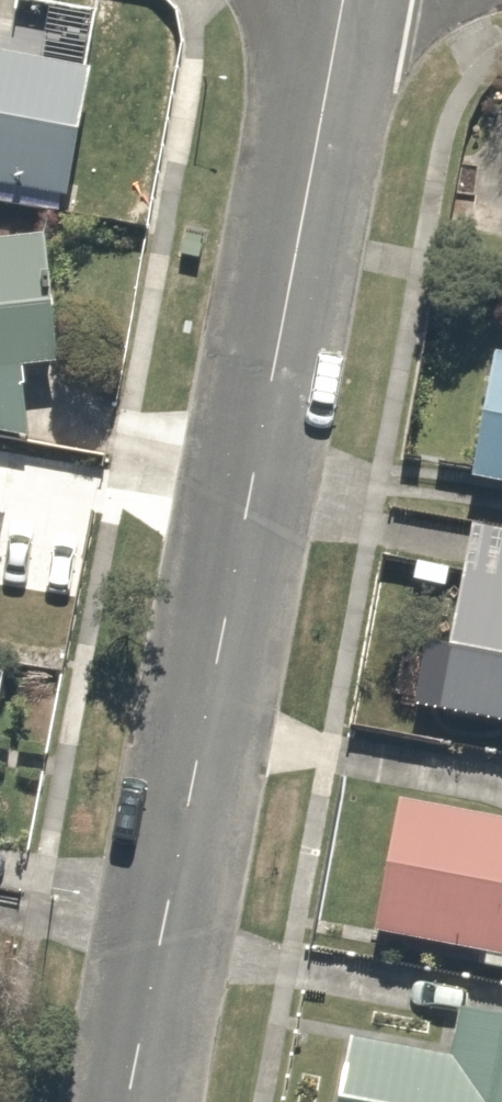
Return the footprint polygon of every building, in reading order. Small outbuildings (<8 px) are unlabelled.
[(103,20),(16,3),(6,52),(0,51),(0,186),(68,199),(103,20)] [(43,234),(0,240),(0,434),(30,438),(22,367),(59,363),(43,234)] [(493,352),(468,481),(501,488),(501,354),(493,352)] [(437,714),(501,726),(501,529),(473,524),(437,714)] [(403,801),(376,930),(501,956),(501,821),(403,801)] [(458,1011),(451,1055),(345,1036),(333,1101),(501,1101),(501,1019),(458,1011)]
